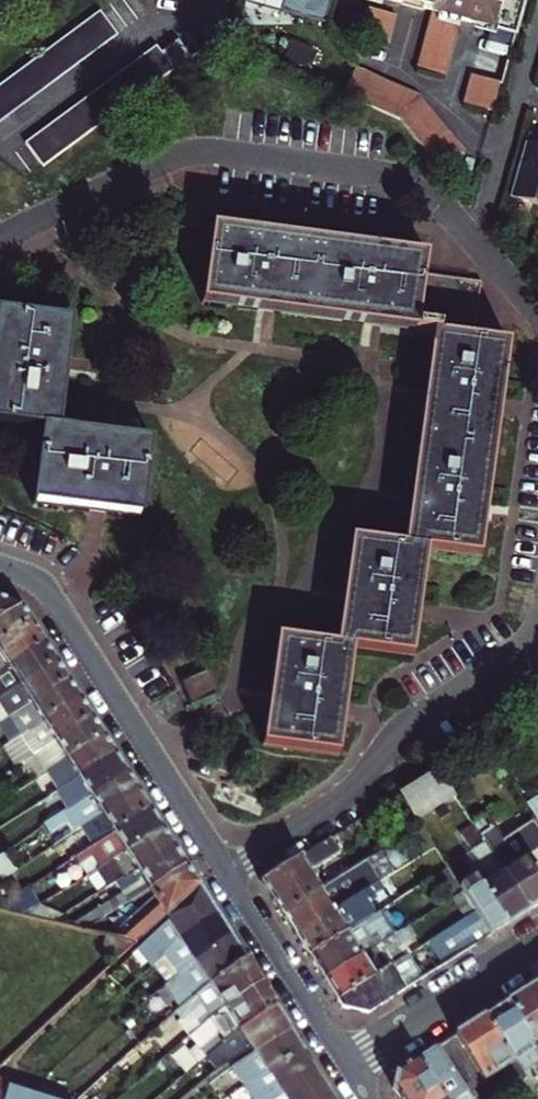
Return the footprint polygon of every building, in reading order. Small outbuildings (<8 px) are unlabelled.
[(247,2),(302,18),(325,23),(331,0),(247,0),(247,2)] [(433,0),(387,0),(387,1),(429,13),(433,0)] [(483,0),(433,0),(429,13),(431,13),(427,26),(423,41),(419,57),(415,70),(442,78),(445,64),(450,48),(454,34),(458,20),(475,25),(483,0)] [(475,25),(512,36),(523,0),(483,0),(475,25)] [(376,41),(380,26),(384,13),(365,8),(361,21),(357,35),(376,41)] [(0,85),(0,120),(120,34),(101,10),(0,85)] [(385,44),(389,28),(392,16),(384,13),(380,26),(376,41),(385,44)] [(26,143),(42,167),(175,70),(192,57),(181,41),(163,54),(158,46),(26,143)] [(314,50),(295,43),(288,60),(308,67),(314,50)] [(375,86),(366,75),(364,73),(364,72),(351,66),(342,93),(354,99),(367,104),(381,110),(396,117),(399,118),(397,116),(386,101),(375,86)] [(407,90),(393,85),(378,78),(367,73),(366,75),(375,86),(386,101),(397,116),(399,118),(404,101),(407,90)] [(466,88),(461,103),(489,111),(493,95),(497,82),(471,74),(466,88)] [(442,128),(434,117),(426,106),(417,94),(408,90),(407,90),(404,101),(399,118),(402,124),(410,135),(419,147),(427,159),(434,166),(438,150),(444,130),(442,128)] [(444,130),(438,150),(434,166),(438,170),(461,152),(452,140),(451,140),(444,130)] [(537,206),(537,136),(524,132),(505,197),(537,206)] [(507,348),(507,342),(503,341),(499,341),(499,346),(477,343),(486,288),(473,286),(428,279),(429,272),(430,262),(368,253),(218,231),(208,307),(353,328),(434,339),(427,391),(405,547),(357,539),(338,647),(281,639),(265,748),(338,758),(346,713),(347,704),(356,650),(412,657),(419,621),(420,612),(422,604),(432,550),(480,557),(485,523),(487,513),(489,503),(502,414),(503,406),(513,348),(507,348)] [(0,310),(0,422),(46,427),(39,499),(146,513),(154,441),(59,429),(71,318),(0,310)] [(19,605),(0,599),(0,616),(19,605)] [(32,625),(19,605),(0,616),(0,646),(32,625)] [(44,644),(32,625),(0,646),(0,655),(8,667),(44,644)] [(8,667),(19,685),(55,662),(44,644),(8,667)] [(15,714),(67,680),(55,662),(19,685),(3,696),(2,696),(14,714),(15,714)] [(14,714),(26,733),(78,698),(67,680),(15,714),(14,714)] [(38,751),(91,717),(91,716),(78,698),(26,733),(38,751)] [(51,770),(66,759),(102,736),(91,717),(38,751),(34,754),(46,773),(51,770)] [(102,736),(66,759),(71,768),(78,779),(115,755),(102,736)] [(75,806),(126,773),(115,755),(78,779),(62,789),(69,799),(62,802),(40,817),(45,825),(46,825),(75,806)] [(66,759),(51,770),(55,777),(71,768),(66,759)] [(48,782),(55,777),(51,770),(46,773),(43,775),(48,782)] [(400,795),(418,821),(455,798),(438,771),(400,795)] [(86,825),(102,815),(138,792),(126,773),(75,806),(46,825),(51,832),(69,821),(76,831),(82,828),(86,825)] [(69,799),(62,789),(56,792),(62,802),(69,799)] [(151,810),(138,792),(102,815),(86,825),(82,828),(93,846),(151,810)] [(532,819),(537,814),(537,795),(523,804),(532,819)] [(96,870),(100,868),(163,829),(151,810),(93,846),(92,847),(82,854),(76,858),(88,876),(96,870)] [(474,829),(528,912),(537,905),(537,828),(532,819),(501,839),(485,813),(470,822),(474,829)] [(121,880),(136,870),(173,846),(163,829),(100,868),(96,870),(108,888),(114,884),(121,880)] [(489,883),(465,896),(475,913),(490,935),(528,912),(474,829),(461,837),(489,883)] [(262,882),(274,902),(312,878),(309,873),(340,854),(331,839),(324,844),(262,882)] [(77,847),(82,854),(92,847),(87,840),(77,847)] [(136,870),(149,891),(186,865),(173,846),(136,870)] [(132,945),(164,915),(198,884),(186,865),(149,891),(156,903),(114,940),(132,945)] [(437,877),(450,899),(462,892),(448,869),(437,877)] [(312,878),(274,902),(296,936),(359,896),(350,882),(325,898),(312,878)] [(125,887),(121,880),(114,884),(119,891),(125,887)] [(202,891),(198,884),(164,915),(167,920),(153,934),(136,949),(144,961),(151,956),(156,953),(163,948),(217,913),(202,891)] [(27,889),(10,900),(23,918),(39,907),(27,889)] [(367,909),(359,896),(296,936),(310,957),(348,933),(343,926),(367,909)] [(325,980),(398,933),(402,930),(395,919),(389,923),(382,912),(348,933),(310,957),(325,980)] [(176,970),(232,936),(217,913),(163,948),(176,970)] [(490,935),(475,913),(426,944),(441,967),(490,935)] [(338,1000),(404,958),(394,943),(402,938),(398,933),(325,980),(338,1000)] [(177,1004),(185,998),(246,959),(232,936),(176,970),(170,975),(169,976),(166,978),(161,981),(177,1004)] [(170,975),(176,970),(163,948),(156,953),(151,956),(166,978),(169,976),(170,975)] [(407,956),(404,958),(338,1000),(343,1008),(369,1013),(427,976),(421,967),(416,970),(407,956)] [(246,959),(185,998),(177,1004),(173,1007),(184,1020),(180,1024),(186,1031),(261,984),(246,959)] [(277,1006),(261,984),(186,1031),(194,1043),(187,1048),(196,1059),(215,1045),(219,1042),(277,1006)] [(537,1053),(537,984),(506,1004),(537,1053)] [(537,1083),(537,1053),(506,1004),(483,1019),(524,1082),(529,1089),(537,1083)] [(225,1061),(252,1045),(287,1024),(277,1006),(219,1042),(215,1045),(222,1057),(225,1061)] [(470,1098),(474,1098),(476,1098),(471,1091),(501,1072),(512,1090),(524,1082),(483,1019),(437,1048),(470,1098)] [(287,1024),(252,1045),(256,1051),(291,1030),(287,1024)] [(240,1062),(232,1066),(229,1069),(241,1086),(303,1049),(291,1030),(256,1051),(240,1062)] [(437,1048),(396,1075),(394,1091),(399,1098),(470,1098),(437,1048)] [(241,1086),(249,1098),(264,1098),(315,1067),(303,1049),(241,1086)] [(215,1061),(218,1066),(225,1061),(222,1057),(215,1061)] [(264,1098),(315,1098),(329,1090),(319,1075),(315,1067),(264,1098)] [(329,1090),(315,1098),(335,1098),(329,1090)]
